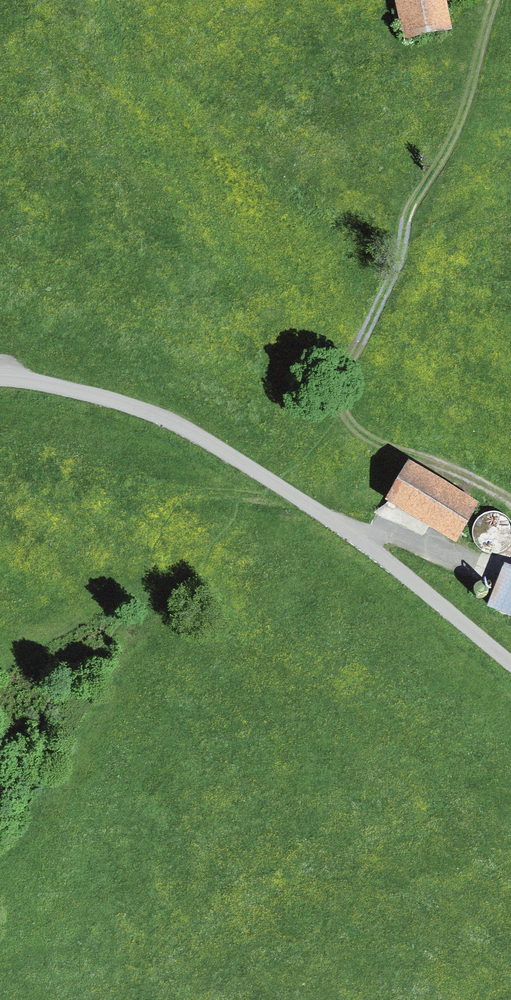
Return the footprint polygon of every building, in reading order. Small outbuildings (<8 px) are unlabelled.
[(400,44),(450,33),(442,0),(389,0),(400,44)] [(475,504),(405,464),(383,503),(454,543),(475,504)] [(505,565),(487,609),(510,618),(510,568),(505,565)]
